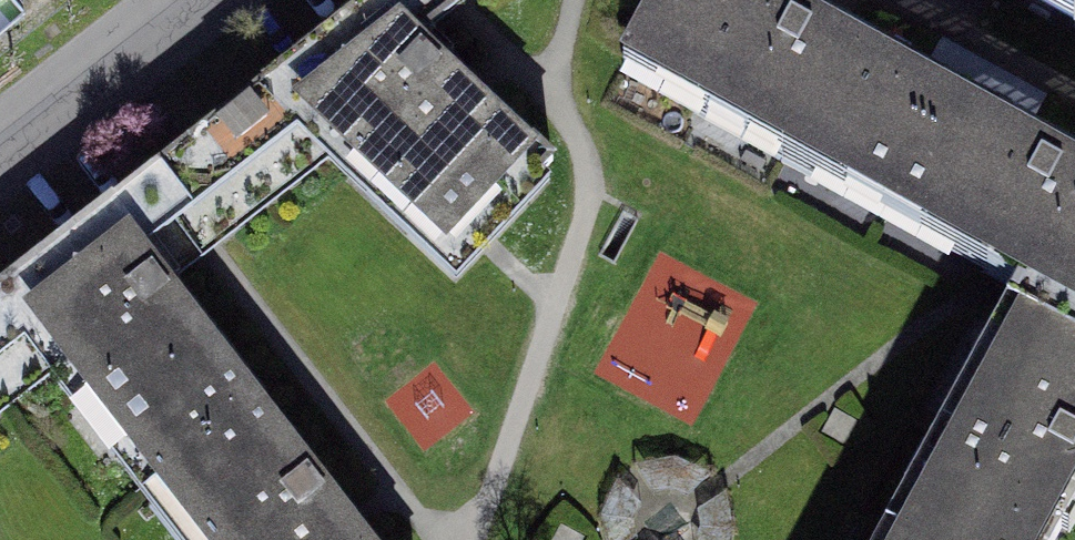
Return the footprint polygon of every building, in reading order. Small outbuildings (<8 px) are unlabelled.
[(471,257),(568,165),(408,0),(344,0),(281,60),(336,118),(471,257)] [(952,72),(820,0),(611,0),(587,40),(881,199),(952,72)] [(1074,27),(1074,0),(1025,0),(1074,27)] [(336,118),(281,60),(161,166),(141,184),(192,250),(211,232),(336,118)] [(1074,305),(1074,137),(952,72),(881,199),(1053,293),(1074,305)] [(77,345),(178,480),(298,392),(192,250),(141,184),(24,276),(77,345)] [(24,276),(0,298),(0,414),(77,345),(24,276)] [(918,525),(946,539),(1070,539),(1074,532),(1074,305),(1053,293),(918,525)] [(298,392),(178,480),(226,539),(418,539),(298,392)] [(909,539),(946,539),(918,525),(909,539)]
